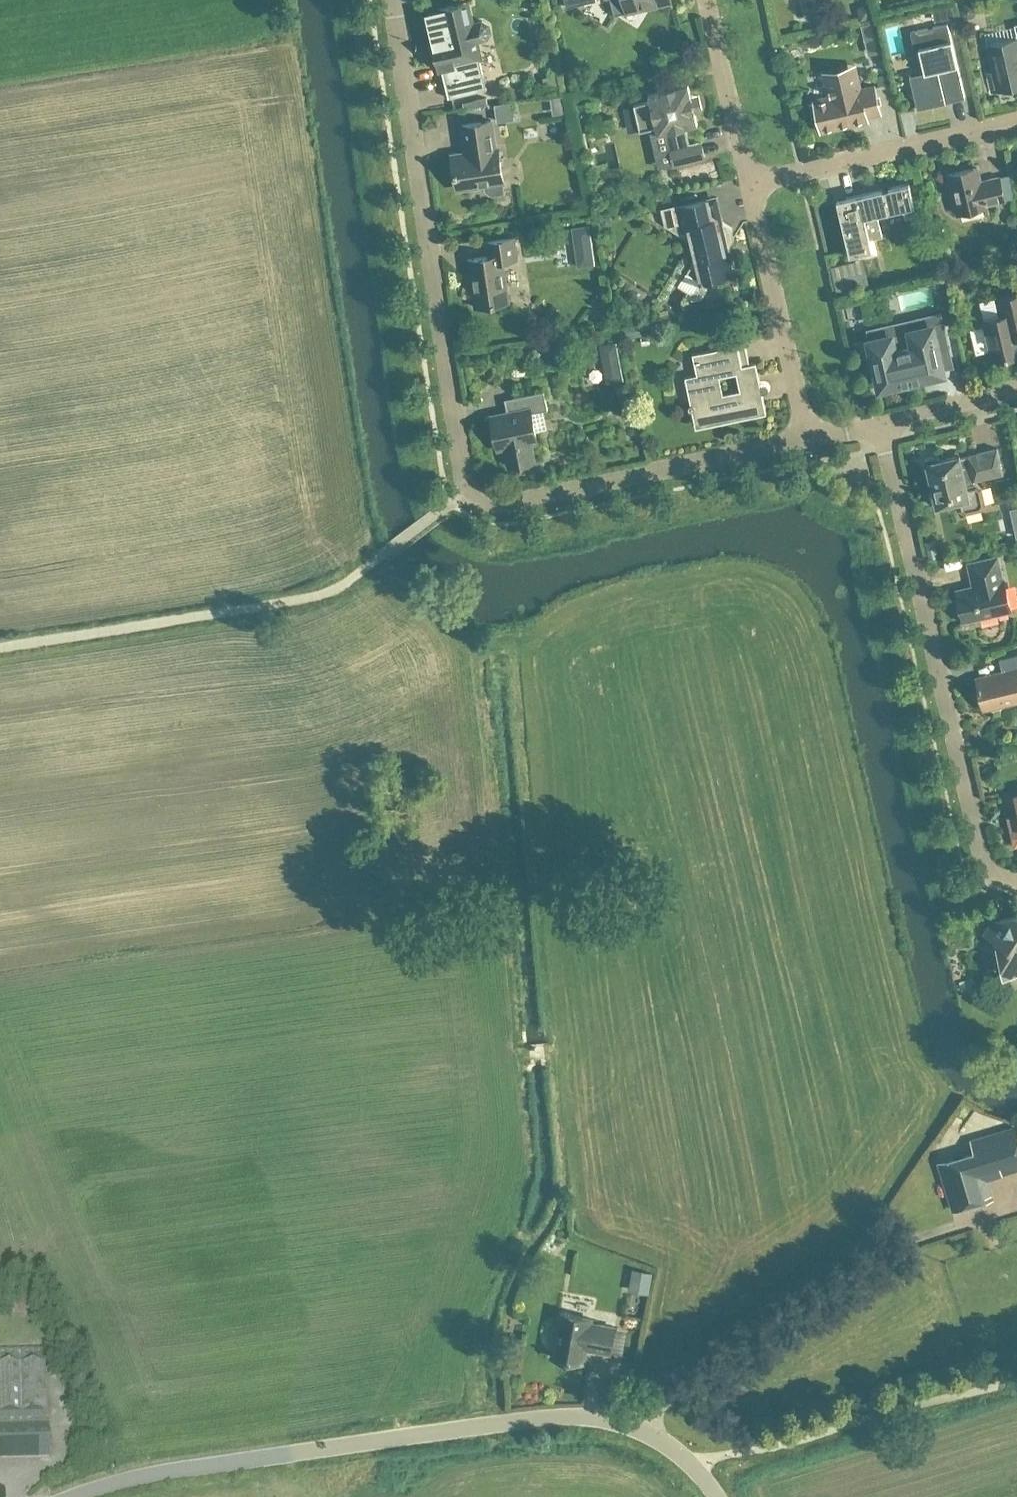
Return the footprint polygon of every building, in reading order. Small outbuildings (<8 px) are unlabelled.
[(672,0),(612,0),(615,14),(672,1),(672,0)] [(481,57),(477,41),(487,39),(492,32),(490,23),(482,19),(472,21),(468,1),(440,7),(441,10),(429,13),(435,39),(432,40),(438,67),(442,67),(449,97),(487,88),(480,58),(481,57)] [(963,3),(960,9),(961,15),(967,18),(974,17),(977,11),(975,5),(970,2),(963,3)] [(872,3),(857,6),(861,20),(875,17),(872,3)] [(877,19),(862,23),(865,39),(881,36),(877,19)] [(965,97),(951,39),(948,22),(915,30),(925,71),(910,74),(918,108),(965,97)] [(987,44),(993,68),(986,69),(991,91),(1016,85),(1016,37),(987,44)] [(861,88),(855,64),(821,71),(826,94),(813,97),(814,102),(809,103),(812,117),(818,115),(821,131),(868,120),(867,116),(881,112),(875,85),(861,88)] [(889,72),(876,75),(879,84),(891,82),(889,72)] [(673,163),(700,157),(696,143),(689,144),(685,127),(698,124),(688,84),(648,93),(650,100),(634,104),(640,130),(656,126),(657,133),(666,131),(673,163)] [(487,96),(475,99),(476,105),(488,104),(487,96)] [(948,125),(967,121),(963,104),(944,109),(948,125)] [(504,181),(498,147),(496,147),(491,119),(462,124),(466,151),(452,154),(455,174),(457,174),(459,188),(486,184),(486,189),(492,193),(503,191),(502,182),(504,181)] [(1005,199),(1000,176),(981,180),(977,166),(948,173),(957,213),(987,206),(986,204),(1005,199)] [(882,234),(877,214),(915,205),(910,182),(837,199),(850,254),(860,252),(861,255),(877,252),(873,236),(882,234)] [(732,241),(726,237),(732,227),(716,217),(712,197),(663,209),(666,220),(678,218),(681,234),(693,241),(696,255),(687,271),(701,280),(700,283),(704,285),(707,281),(712,280),(714,277),(735,272),(729,246),(732,241)] [(1006,215),(1007,219),(1011,221),(1015,221),(1016,218),(1016,213),(1016,212),(1013,210),(1009,211),(1006,215)] [(589,224),(572,226),(574,242),(591,240),(589,224)] [(510,301),(504,260),(518,258),(514,237),(487,241),(489,255),(468,258),(475,306),(510,301)] [(997,297),(1001,314),(984,318),(985,325),(971,329),(977,352),(991,349),(994,359),(1016,354),(1016,292),(997,297)] [(941,362),(934,330),(945,327),(941,310),(874,326),(876,338),(870,339),(880,386),(927,375),(925,365),(941,362)] [(639,322),(625,324),(627,337),(641,334),(639,322)] [(945,327),(934,330),(941,362),(943,368),(955,365),(945,327)] [(617,339),(600,342),(604,359),(620,356),(617,339)] [(556,341),(542,343),(544,358),(558,357),(556,341)] [(750,362),(745,342),(693,353),(697,373),(685,376),(696,426),(767,412),(756,361),(750,362)] [(537,439),(531,412),(548,409),(544,390),(513,397),(516,411),(491,416),(498,447),(506,446),(510,465),(533,460),(529,441),(537,439)] [(975,479),(1003,472),(997,447),(960,455),(960,454),(940,458),(935,455),(926,457),(923,462),(925,471),(930,474),(937,504),(957,500),(960,509),(966,513),(982,509),(986,503),(982,486),(978,482),(976,482),(975,479)] [(936,543),(926,545),(929,558),(938,556),(936,543)] [(1011,609),(1004,578),(1003,578),(997,556),(969,562),(974,585),(957,589),(964,620),(1011,609)] [(1000,658),(1003,672),(978,677),(984,707),(1016,700),(1016,654),(1000,658)] [(985,932),(997,940),(1005,974),(1016,972),(1016,914),(992,920),(985,932)] [(969,1137),(973,1150),(936,1161),(952,1211),(995,1198),(989,1178),(1016,1170),(1016,1123),(969,1137)] [(649,1294),(653,1270),(632,1266),(628,1290),(649,1294)] [(610,1352),(615,1326),(591,1322),(592,1317),(560,1311),(557,1326),(552,1328),(550,1338),(554,1341),(552,1356),(584,1361),(587,1345),(595,1347),(594,1349),(610,1352)] [(0,1350),(0,1363),(44,1362),(44,1349),(0,1350)] [(23,1425),(45,1424),(45,1412),(47,1412),(46,1362),(44,1362),(0,1363),(0,1426),(23,1425)] [(49,1424),(45,1424),(0,1426),(0,1459),(50,1457),(49,1424)]
